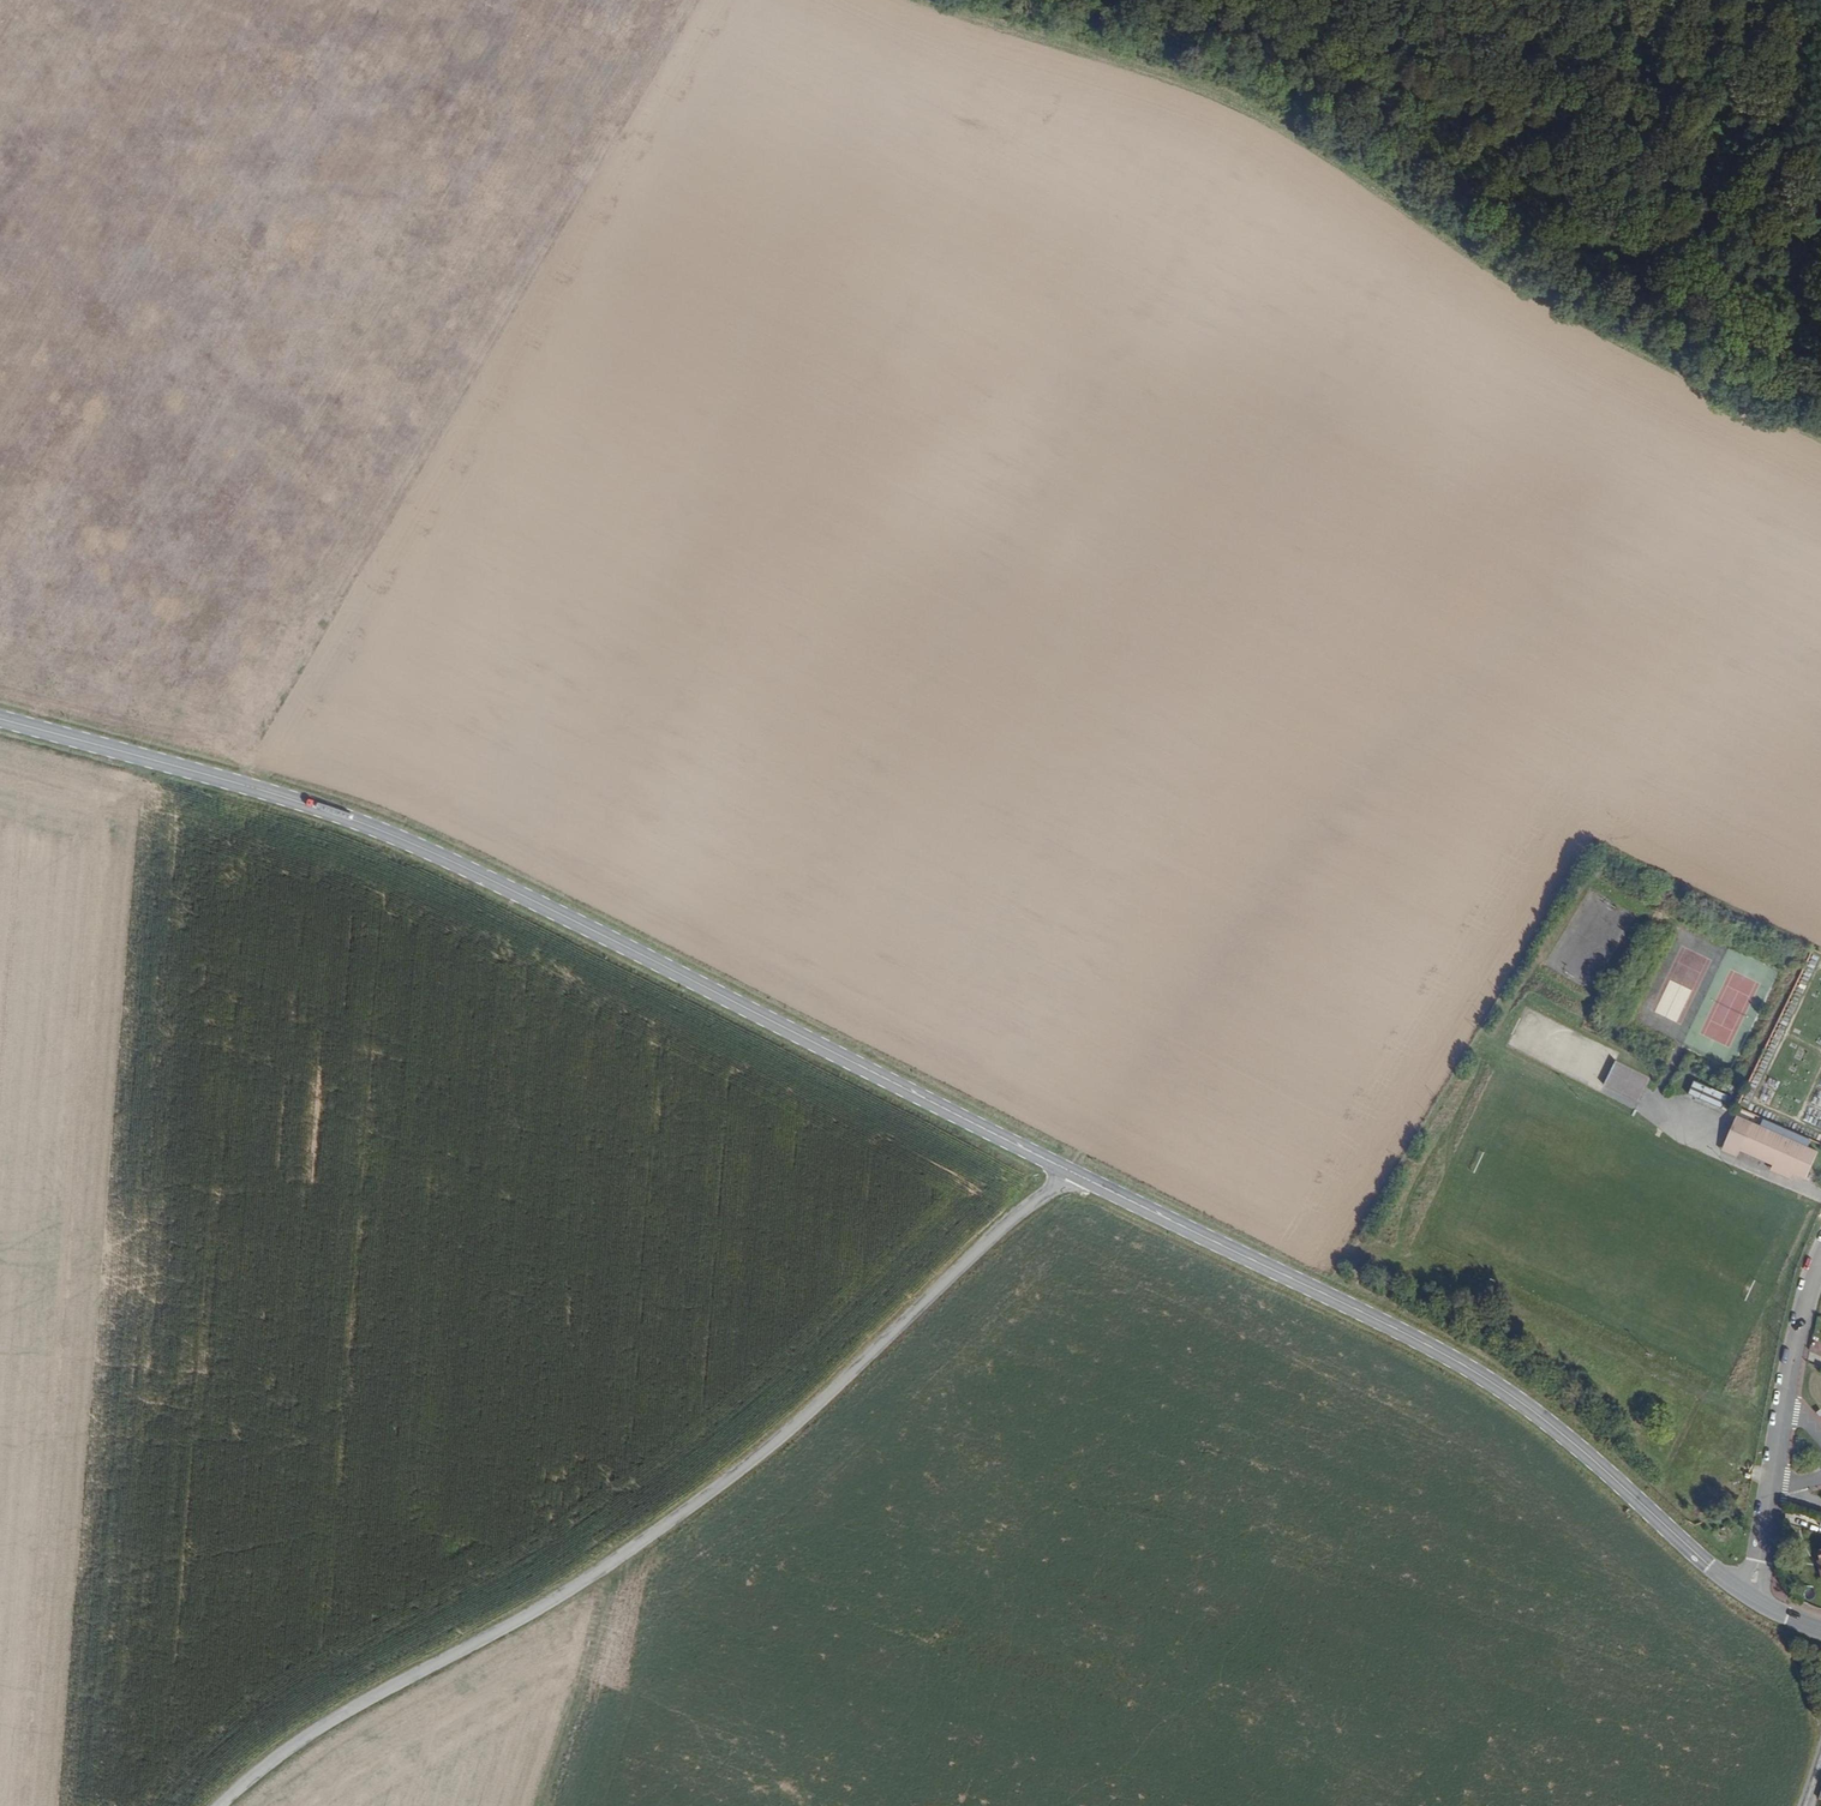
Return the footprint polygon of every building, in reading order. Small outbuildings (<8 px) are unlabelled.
[(1694,1082),(1690,1094),(1725,1104),(1729,1091),(1694,1082)] [(1820,1156),(1820,1152),(1743,1117),(1730,1144),(1746,1151),(1783,1167),(1803,1176),(1811,1179),(1820,1156)] [(1727,1151),(1743,1159),(1746,1151),(1730,1144),(1727,1151)] [(1800,1181),(1803,1176),(1783,1167),(1780,1172),(1800,1181)]
